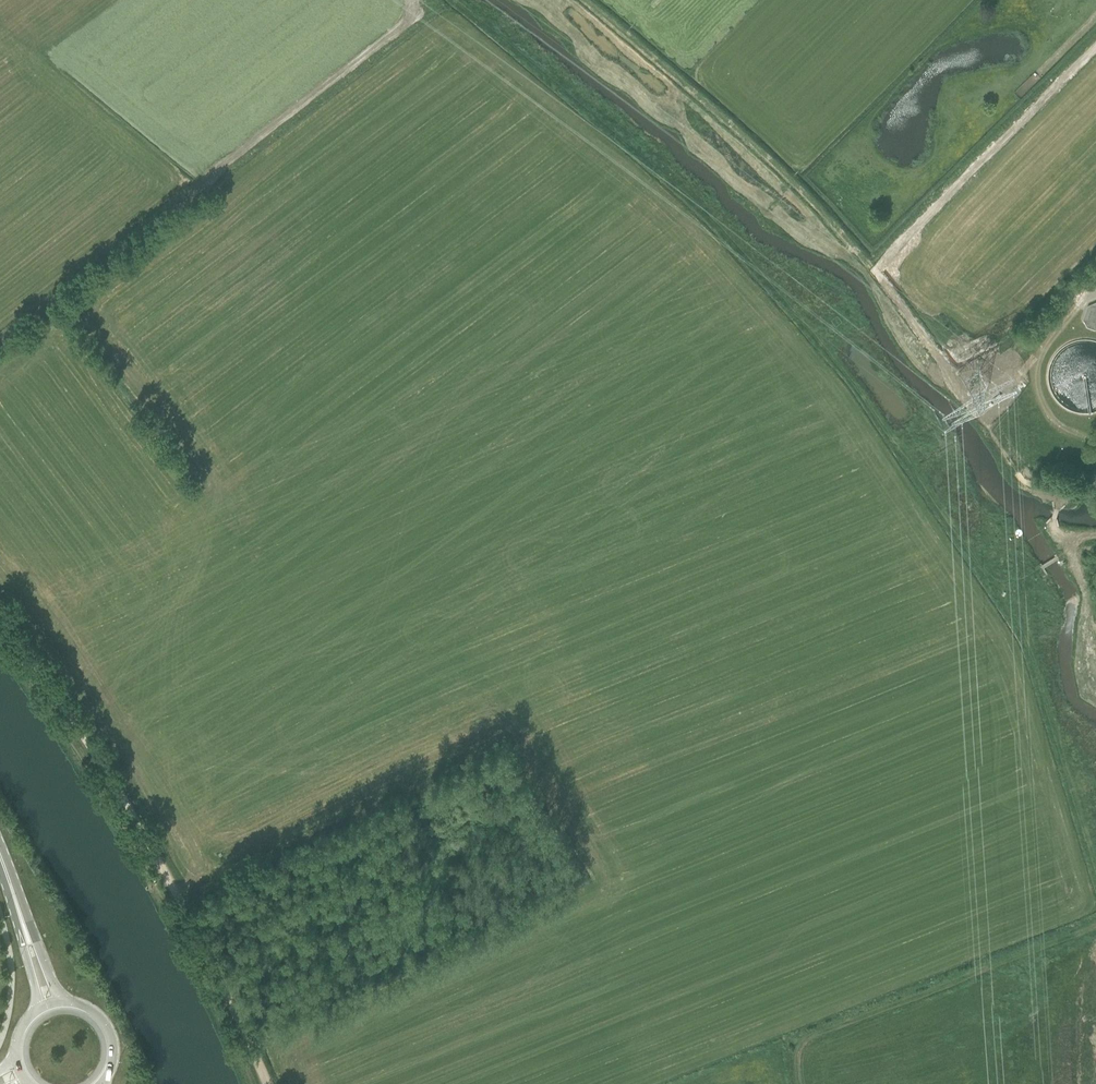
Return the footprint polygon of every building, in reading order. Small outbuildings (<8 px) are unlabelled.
[(1088,306),(1083,319),(1087,327),(1095,330),(1095,303),(1088,306)]
